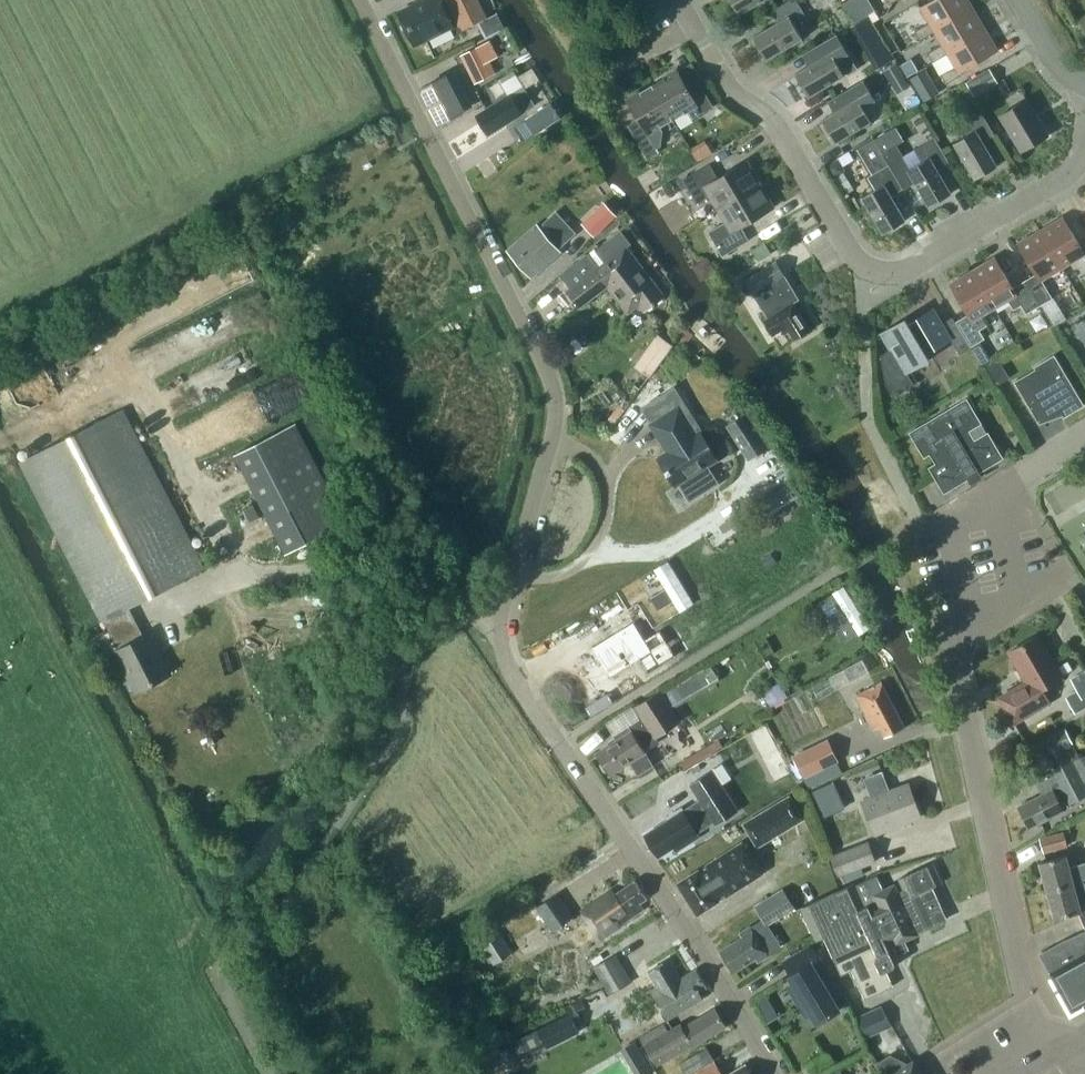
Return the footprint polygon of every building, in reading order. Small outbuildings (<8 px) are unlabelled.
[(430,0),(423,0),(399,12),(415,44),(453,25),(441,0),(431,0),(430,1),(430,0)] [(462,29),(487,17),(479,0),(447,0),(462,29)] [(740,14),(763,0),(731,0),(740,14)] [(807,17),(796,0),(789,0),(771,11),(777,22),(753,36),(767,59),(802,38),(794,24),(807,17)] [(844,2),(856,22),(876,10),(870,0),(848,0),(844,2)] [(968,0),(931,0),(920,6),(929,21),(915,30),(920,40),(935,31),(934,29),(972,6),(968,0)] [(933,62),(948,53),(947,51),(985,28),(972,6),(934,29),(935,31),(942,43),(928,52),(933,62)] [(985,28),(947,51),(948,53),(955,65),(941,74),(946,83),(961,75),(960,73),(998,50),(985,28)] [(849,54),(837,33),(802,54),(809,65),(795,73),(809,96),(844,75),(836,61),(849,54)] [(462,56),(474,81),(493,71),(481,47),(462,56)] [(914,58),(902,65),(907,74),(919,67),(914,58)] [(885,68),(899,92),(911,84),(897,61),(885,68)] [(525,86),(540,81),(536,67),(520,72),(525,86)] [(926,69),(911,78),(925,101),(939,92),(926,69)] [(967,82),(975,95),(997,81),(989,69),(967,82)] [(454,70),(423,86),(443,125),(474,110),(454,70)] [(677,70),(652,84),(672,118),(686,110),(691,119),(713,106),(700,82),(688,89),(677,70)] [(828,100),(835,112),(822,119),(835,142),(871,121),(863,107),(876,100),(864,79),(828,100)] [(672,118),(652,84),(627,99),(642,123),(631,129),(648,158),(659,151),(648,133),(672,118)] [(477,113),(489,132),(522,112),(522,111),(535,103),(526,88),(513,96),(511,93),(477,113)] [(1047,133),(1025,97),(999,114),(1021,149),(1047,133)] [(552,105),(530,120),(538,133),(561,118),(552,105)] [(953,143),(974,179),(997,165),(983,141),(994,134),(980,110),(960,122),(967,135),(953,143)] [(915,182),(929,206),(952,192),(937,168),(949,161),(935,137),(914,149),(921,162),(912,168),(897,143),(883,152),(904,188),(915,182)] [(875,189),(862,197),(883,233),(906,219),(891,195),(902,188),(874,139),(857,148),(872,174),(868,176),(875,189)] [(705,140),(691,148),(699,161),(713,152),(705,140)] [(710,194),(717,206),(758,183),(745,159),(718,175),(710,162),(682,178),(696,202),(710,194)] [(292,173),(275,180),(281,192),(297,185),(292,173)] [(758,183),(717,206),(724,219),(706,230),(720,253),(747,238),(740,224),(772,206),(758,183)] [(604,202),(581,223),(594,236),(616,215),(604,202)] [(509,249),(532,275),(561,250),(558,246),(574,232),(557,213),(546,223),(552,230),(547,235),(537,224),(509,249)] [(1041,230),(1063,267),(1084,254),(1084,256),(1084,245),(1081,247),(1063,216),(1041,230)] [(1037,273),(1025,281),(1040,305),(1053,298),(1042,280),(1063,267),(1041,230),(1019,243),(1037,273)] [(557,276),(580,305),(608,284),(628,311),(640,302),(646,310),(664,297),(626,247),(599,267),(587,252),(557,276)] [(774,257),(742,277),(751,292),(752,291),(767,316),(762,319),(771,334),(780,328),(783,333),(788,330),(793,338),(807,329),(791,302),(792,301),(791,299),(797,295),(782,271),(783,271),(774,257)] [(995,257),(973,270),(995,307),(1008,299),(1014,309),(1022,305),(1027,313),(1040,305),(1025,281),(1013,288),(995,257)] [(969,314),(956,321),(971,346),(980,341),(985,338),(979,330),(987,325),(981,316),(995,307),(973,270),(951,283),(969,314)] [(881,333),(891,349),(881,354),(880,354),(886,383),(893,395),(904,388),(908,385),(909,380),(908,375),(905,372),(929,357),(925,352),(950,337),(933,308),(908,323),(905,318),(881,333)] [(658,333),(641,355),(657,367),(674,345),(670,342),(658,333)] [(964,335),(953,341),(960,353),(970,346),(964,335)] [(279,338),(171,380),(182,408),(290,365),(279,338)] [(980,341),(971,346),(983,366),(991,360),(980,341)] [(1060,407),(1064,415),(1084,403),(1054,353),(1034,365),(1036,367),(1015,380),(1040,422),(1042,421),(1041,419),(1060,407)] [(985,366),(997,385),(1010,377),(999,358),(985,366)] [(932,422),(911,434),(927,459),(933,455),(939,464),(932,468),(948,494),(1007,458),(991,433),(990,433),(969,399),(947,412),(950,416),(935,426),(932,422)] [(676,485),(679,483),(689,498),(686,501),(686,502),(721,480),(720,478),(717,481),(707,466),(717,459),(700,431),(696,434),(679,406),(651,424),(662,441),(665,439),(671,449),(658,458),(676,485)] [(102,620),(87,628),(101,656),(117,648),(118,650),(116,651),(136,690),(167,675),(160,661),(163,660),(150,634),(144,637),(129,606),(205,568),(124,409),(21,461),(102,620)] [(754,455),(758,460),(774,448),(746,411),(724,428),(748,460),(754,455)] [(595,419),(593,428),(605,431),(608,422),(595,419)] [(235,454),(286,553),(347,522),(295,423),(235,454)] [(757,504),(765,518),(802,494),(794,481),(757,504)] [(254,505),(244,510),(250,522),(260,517),(254,505)] [(846,594),(833,601),(844,622),(858,614),(846,594)] [(634,622),(592,647),(609,677),(640,659),(648,673),(675,657),(660,632),(645,640),(634,622)] [(286,628),(258,635),(264,656),(292,648),(286,628)] [(1001,696),(1016,721),(1051,700),(1043,687),(1063,676),(1038,634),(1010,650),(1027,681),(1001,696)] [(1084,701),(1084,671),(1072,678),(1084,701)] [(875,726),(880,724),(886,735),(905,725),(882,681),(858,694),(875,726)] [(597,750),(602,758),(601,762),(605,768),(609,769),(611,772),(630,760),(639,773),(654,763),(645,749),(660,740),(657,735),(680,722),(661,689),(637,704),(643,715),(615,733),(617,737),(597,750)] [(1082,755),(1080,756),(1065,727),(1039,740),(1054,770),(1037,779),(1043,791),(1019,804),(1030,825),(1071,804),(1069,800),(1082,794),(1084,795),(1084,796),(1084,755),(1082,755)] [(837,760),(827,740),(795,756),(805,776),(837,760)] [(681,770),(698,798),(682,809),(681,807),(667,816),(669,818),(647,833),(659,853),(674,843),(677,848),(699,834),(697,830),(721,815),(722,817),(738,807),(721,782),(719,783),(710,769),(728,756),(721,745),(681,770)] [(863,799),(876,832),(920,815),(908,783),(890,789),(883,770),(870,775),(877,794),(863,799)] [(789,792),(743,820),(757,843),(802,815),(789,792)] [(1040,838),(1043,852),(1066,845),(1063,832),(1040,838)] [(831,855),(839,876),(877,861),(869,840),(831,855)] [(700,870),(679,883),(683,889),(699,913),(719,901),(718,899),(717,897),(725,892),(727,894),(762,873),(743,843),(708,864),(710,867),(701,873),(700,870)] [(1048,889),(1084,880),(1083,878),(1084,877),(1084,862),(1070,866),(1066,853),(1040,861),(1048,889)] [(802,906),(817,938),(825,935),(843,972),(853,967),(867,996),(895,983),(888,968),(897,963),(892,952),(907,945),(904,939),(917,933),(918,930),(949,915),(934,884),(943,880),(934,862),(903,876),(908,887),(899,891),(895,882),(874,892),(877,899),(865,904),(854,881),(802,906)] [(582,909),(601,935),(642,907),(638,901),(646,895),(635,879),(614,893),(611,889),(582,909)] [(1084,880),(1048,889),(1056,917),(1078,912),(1084,928),(1084,927),(1084,884),(1084,880)] [(780,889),(755,904),(767,923),(791,908),(780,889)] [(557,892),(536,907),(553,930),(574,916),(557,892)] [(742,934),(721,948),(735,969),(755,957),(757,960),(768,953),(767,952),(779,944),(767,924),(766,925),(763,920),(761,918),(740,931),(742,934)] [(479,942),(495,964),(513,952),(499,928),(479,942)] [(1052,969),(1050,970),(1072,1010),(1084,1003),(1084,931),(1066,939),(1043,952),(1052,969)] [(839,996),(810,947),(784,962),(795,980),(789,984),(807,1013),(812,1010),(818,1020),(837,1009),(831,1000),(839,996)] [(594,967),(611,994),(633,980),(616,953),(594,967)] [(659,985),(650,990),(667,1018),(704,996),(700,991),(707,986),(697,968),(680,978),(668,959),(649,970),(659,985)] [(864,1033),(890,1026),(884,1004),(858,1011),(864,1033)] [(657,1063),(693,1043),(693,1044),(726,1024),(715,1007),(683,1026),(681,1023),(660,1035),(646,1044),(654,1057),(657,1063)] [(538,1027),(546,1044),(578,1028),(571,1012),(538,1027)] [(714,1059),(715,1059),(708,1047),(679,1063),(686,1073),(689,1073),(714,1059)] [(690,1073),(723,1073),(714,1059),(690,1073)] [(913,1059),(896,1070),(889,1059),(880,1065),(885,1073),(922,1073),(913,1059)] [(745,1062),(726,1073),(752,1073),(745,1062)]
